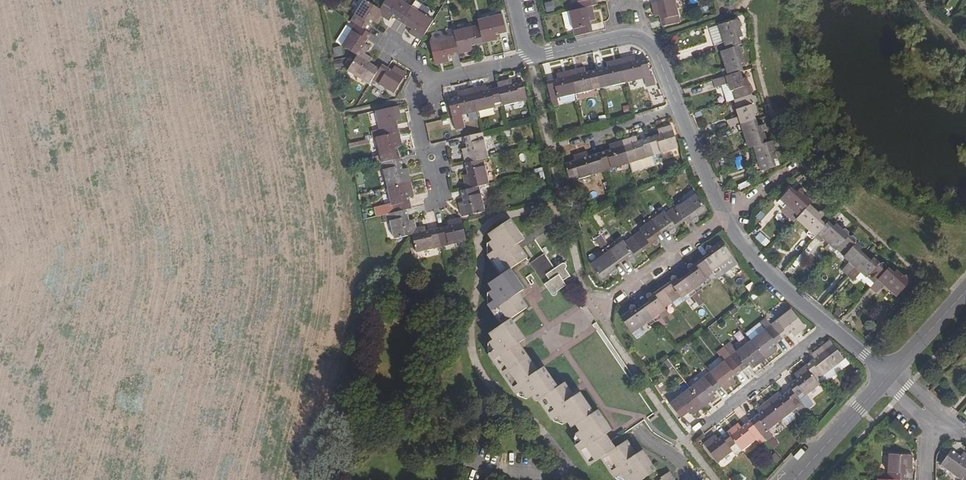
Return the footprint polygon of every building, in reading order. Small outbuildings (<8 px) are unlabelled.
[(351,21),(355,23),(366,30),(372,20),(376,23),(379,18),(375,15),(379,8),(366,0),(363,0),(351,21)] [(379,8),(386,12),(384,17),(388,20),(391,15),(401,21),(410,6),(400,0),(384,0),(379,8)] [(656,1),(658,9),(654,10),(655,16),(659,15),(662,26),(680,22),(675,0),(660,0),(656,1)] [(545,13),(554,11),(551,1),(543,4),(545,13)] [(581,8),(570,11),(574,28),(575,34),(594,30),(591,20),(596,19),(593,5),(588,6),(581,8)] [(432,20),(410,6),(401,21),(411,28),(409,33),(413,35),(416,31),(423,35),(432,20)] [(574,28),(570,11),(563,12),(567,27),(570,29),(574,28)] [(501,13),(477,19),(478,24),(481,37),(490,35),(490,39),(496,39),(495,34),(505,31),(501,13)] [(720,42),(722,50),(738,45),(741,44),(739,37),(743,35),(740,27),(742,25),(740,20),(738,20),(738,19),(720,24),(725,41),(720,42)] [(355,23),(342,44),(357,54),(362,47),(366,50),(369,45),(364,42),(370,32),(366,30),(355,23)] [(478,24),(453,30),(454,35),(457,48),(464,46),(466,51),(472,49),(471,45),(482,42),(481,37),(478,24)] [(416,31),(413,35),(420,40),(423,35),(416,31)] [(454,35),(429,41),(434,59),(441,57),(442,62),(448,61),(448,56),(458,53),(457,48),(454,35)] [(722,50),(721,50),(726,67),(721,68),(723,76),(741,70),(739,63),(743,62),(740,53),(743,50),(741,47),(739,46),(738,45),(722,50)] [(363,58),(357,54),(348,70),(368,83),(371,78),(378,67),(368,61),(371,57),(366,54),(363,58)] [(634,55),(629,57),(629,61),(621,64),(625,82),(650,76),(646,58),(636,60),(634,55)] [(606,67),(596,70),(600,87),(625,82),(621,64),(613,65),(612,61),(606,62),(606,67)] [(390,68),(381,62),(378,67),(371,78),(393,91),(402,76),(396,72),(398,68),(393,65),(390,68)] [(398,68),(396,72),(402,76),(405,72),(398,68)] [(584,68),(578,69),(579,73),(571,75),(575,94),(600,87),(596,70),(585,71),(584,68)] [(741,70),(723,76),(725,82),(730,81),(735,99),(753,93),(752,91),(754,89),(752,85),(750,84),(747,76),(743,76),(741,70)] [(556,78),(546,81),(550,100),(575,94),(571,75),(562,77),(561,73),(555,74),(556,78)] [(722,77),(712,80),(714,87),(724,84),(722,77)] [(506,85),(498,87),(502,105),(527,100),(524,82),(512,84),(511,79),(505,81),(506,85)] [(486,85),(481,86),(481,91),(472,93),(477,111),(502,105),(498,87),(487,89),(486,85)] [(477,111),(472,93),(465,95),(463,90),(457,91),(458,97),(448,100),(452,117),(477,111)] [(753,93),(735,99),(740,115),(729,119),(731,126),(738,123),(756,117),(754,111),(757,110),(755,101),(757,99),(756,95),(753,95),(753,93)] [(392,108),(373,112),(379,136),(397,132),(395,121),(399,120),(398,113),(393,114),(392,108)] [(756,117),(738,123),(740,131),(745,129),(750,147),(755,145),(768,141),(765,129),(766,129),(767,127),(767,125),(765,123),(763,123),(758,124),(756,117)] [(659,131),(647,135),(653,153),(678,144),(670,122),(657,127),(659,131)] [(379,136),(374,137),(380,162),(398,158),(396,147),(400,146),(397,132),(379,136)] [(482,133),(464,137),(466,147),(462,149),(463,155),(467,154),(469,162),(483,159),(487,158),(482,133)] [(635,134),(630,136),(632,140),(623,143),(629,161),(653,153),(647,135),(637,138),(635,134)] [(366,139),(348,143),(349,148),(367,144),(366,139)] [(768,141),(755,145),(760,162),(756,164),(758,171),(777,164),(775,158),(778,157),(780,156),(780,154),(780,153),(778,150),(776,150),(773,139),(768,141)] [(609,148),(598,151),(604,169),(629,161),(623,143),(615,146),(613,141),(608,143),(609,148)] [(586,150),(573,154),(575,159),(565,162),(570,180),(580,177),(604,169),(598,151),(588,155),(586,150)] [(398,158),(380,162),(386,188),(404,183),(408,182),(405,168),(400,169),(398,158)] [(469,162),(464,163),(466,173),(462,175),(463,181),(468,180),(470,187),(478,186),(488,183),(483,159),(469,162)] [(404,183),(386,188),(391,212),(406,209),(409,208),(407,197),(411,196),(408,182),(404,183)] [(465,189),(461,190),(463,201),(458,202),(459,207),(464,207),(466,215),(484,211),(478,186),(470,187),(465,189)] [(799,214),(809,203),(812,200),(803,192),(804,191),(804,189),(802,187),(800,187),(798,187),(795,191),(790,187),(778,201),(783,206),(786,203),(799,214)] [(678,199),(673,203),(674,206),(684,220),(689,216),(692,221),(693,222),(696,222),(697,221),(698,219),(697,217),(707,210),(695,194),(681,203),(678,199)] [(799,215),(797,217),(810,228),(806,232),(812,238),(814,235),(825,223),(820,219),(823,215),(823,212),(822,211),(820,210),(817,210),(809,203),(799,214),(799,215)] [(656,212),(650,215),(661,231),(666,228),(668,231),(669,231),(671,232),(673,232),(674,231),(675,229),(674,227),(684,220),(674,206),(666,211),(665,210),(658,214),(656,212)] [(391,212),(386,213),(391,238),(412,234),(410,226),(415,225),(413,219),(408,219),(406,209),(391,212)] [(641,230),(633,236),(643,250),(653,243),(654,244),(656,244),(658,243),(659,241),(659,239),(656,235),(661,231),(650,215),(644,219),(646,223),(640,228),(641,230)] [(448,226),(437,228),(441,246),(466,240),(461,217),(447,221),(448,226)] [(509,219),(489,233),(494,239),(489,242),(495,249),(488,253),(502,274),(489,283),(493,289),(490,291),(495,299),(489,303),(502,324),(490,332),(494,339),(490,342),(495,349),(489,354),(503,373),(517,393),(523,389),(529,396),(531,395),(536,402),(540,400),(553,419),(559,415),(565,423),(569,420),(573,426),(577,423),(581,430),(578,432),(582,440),(576,444),(590,465),(601,457),(615,477),(622,473),(627,479),(628,479),(631,478),(632,479),(640,479),(654,470),(644,456),(639,460),(635,454),(626,440),(614,448),(611,442),(605,435),(600,428),(606,424),(596,410),(592,412),(583,399),(578,402),(574,395),(564,383),(557,387),(548,373),(542,377),(538,371),(528,356),(519,342),(515,336),(520,332),(511,318),(528,306),(519,292),(515,286),(520,283),(510,268),(527,257),(517,243),(513,238),(518,234),(509,219)] [(825,223),(814,235),(820,240),(823,237),(836,248),(848,235),(847,233),(848,231),(845,228),(842,229),(835,223),(832,226),(827,221),(825,223)] [(416,227),(412,234),(416,251),(441,246),(437,228),(426,231),(425,226),(416,227)] [(759,233),(754,238),(763,247),(769,242),(759,233)] [(518,234),(513,238),(517,243),(522,239),(518,234)] [(848,235),(836,248),(850,260),(842,270),(847,274),(864,255),(859,250),(862,247),(856,241),(856,238),(853,236),(850,236),(848,235)] [(614,241),(609,245),(620,261),(625,257),(628,261),(629,261),(631,262),(632,261),(634,259),(634,257),(643,250),(633,236),(625,241),(624,240),(617,244),(614,241)] [(810,253),(818,244),(813,239),(805,248),(810,253)] [(709,254),(704,258),(713,271),(715,274),(721,270),(718,266),(732,255),(722,240),(712,246),(711,245),(709,245),(707,245),(706,248),(707,250),(709,254)] [(605,253),(591,263),(602,279),(611,273),(612,273),(613,274),(616,274),(617,273),(618,271),(617,269),(615,264),(620,261),(609,245),(603,249),(605,253)] [(545,252),(530,262),(552,294),(553,295),(556,295),(557,294),(558,292),(557,290),(566,284),(564,280),(571,276),(566,268),(567,268),(567,266),(566,263),(565,262),(562,263),(556,268),(545,252)] [(864,255),(847,274),(853,279),(861,271),(874,283),(886,269),(885,267),(885,264),(883,262),(880,263),(873,257),(870,260),(864,255)] [(691,272),(686,276),(696,292),(703,288),(700,284),(706,279),(705,277),(713,271),(704,258),(694,264),(692,263),(690,263),(689,264),(688,266),(688,268),(691,272)] [(874,283),(870,287),(876,292),(884,283),(897,293),(909,281),(908,280),(910,277),(905,274),(903,275),(896,269),(893,271),(888,267),(886,269),(874,283)] [(662,288),(671,301),(679,295),(680,297),(687,292),(690,296),(692,294),(695,299),(700,296),(696,292),(686,276),(680,280),(678,276),(677,276),(675,275),(673,275),(672,276),(671,279),(672,281),(662,288)] [(520,283),(515,286),(519,292),(524,289),(520,283)] [(655,322),(655,323),(662,318),(658,313),(664,309),(663,307),(671,301),(662,288),(652,294),(650,293),(647,293),(646,294),(645,297),(646,299),(649,302),(644,306),(655,322)] [(655,322),(644,306),(639,309),(636,306),(634,305),(631,305),(630,306),(630,308),(630,310),(621,317),(631,332),(637,328),(646,322),(650,327),(655,323),(655,322)] [(792,310),(772,325),(783,340),(792,334),(795,337),(799,333),(797,329),(803,324),(792,310)] [(797,329),(799,333),(806,328),(803,324),(797,329)] [(759,325),(746,335),(751,341),(764,331),(759,325)] [(764,331),(751,341),(762,356),(769,351),(772,355),(777,351),(774,347),(783,340),(772,325),(764,331)] [(637,328),(631,332),(635,337),(640,333),(637,328)] [(520,332),(515,336),(519,342),(524,338),(520,332)] [(751,341),(731,357),(742,372),(751,365),(754,369),(759,365),(756,361),(762,356),(751,341)] [(830,341),(816,352),(819,355),(833,345),(830,341)] [(815,359),(806,366),(809,370),(817,380),(844,359),(833,345),(819,355),(816,352),(812,355),(815,359)] [(769,351),(762,356),(765,360),(772,355),(769,351)] [(756,361),(759,365),(765,360),(762,356),(756,361)] [(731,357),(710,373),(722,387),(729,382),(732,385),(737,382),(734,379),(742,372),(731,357)] [(806,366),(799,371),(802,374),(809,370),(806,366)] [(544,367),(538,371),(542,377),(548,373),(544,367)] [(797,379),(789,386),(792,389),(800,401),(820,385),(817,380),(809,370),(802,374),(799,371),(794,375),(797,379)] [(710,373),(690,388),(702,403),(709,398),(711,402),(716,398),(713,394),(722,387),(710,373)] [(690,388),(686,382),(672,393),(677,399),(690,388)] [(729,382),(722,387),(725,391),(732,385),(729,382)] [(702,403),(690,388),(677,399),(672,393),(666,397),(681,418),(690,412),(693,416),(698,412),(695,407),(702,403)] [(779,393),(768,401),(771,405),(782,420),(803,404),(800,401),(792,389),(783,397),(779,393)] [(579,392),(574,395),(578,402),(583,399),(579,392)] [(709,398),(702,403),(705,406),(711,402),(709,398)] [(768,401),(761,406),(764,411),(771,405),(768,401)] [(695,407),(698,412),(705,406),(702,403),(695,407)] [(759,414),(750,421),(762,435),(767,442),(773,438),(767,431),(782,420),(771,405),(764,411),(761,406),(757,410),(759,414)] [(762,435),(750,421),(741,428),(739,424),(734,427),(737,432),(730,436),(739,447),(742,451),(762,435)] [(606,424),(600,428),(605,435),(610,431),(606,424)] [(734,427),(727,432),(730,436),(737,432),(734,427)] [(714,436),(704,444),(718,463),(739,447),(730,436),(727,432),(718,440),(714,436)] [(940,465),(961,479),(964,476),(965,473),(965,461),(964,460),(965,456),(965,455),(962,452),(959,457),(951,450),(940,465)] [(640,451),(635,454),(639,460),(644,456),(640,451)] [(906,470),(912,470),(912,456),(889,454),(887,479),(906,479),(906,470)] [(661,477),(663,479),(674,479),(668,472),(661,477)]
